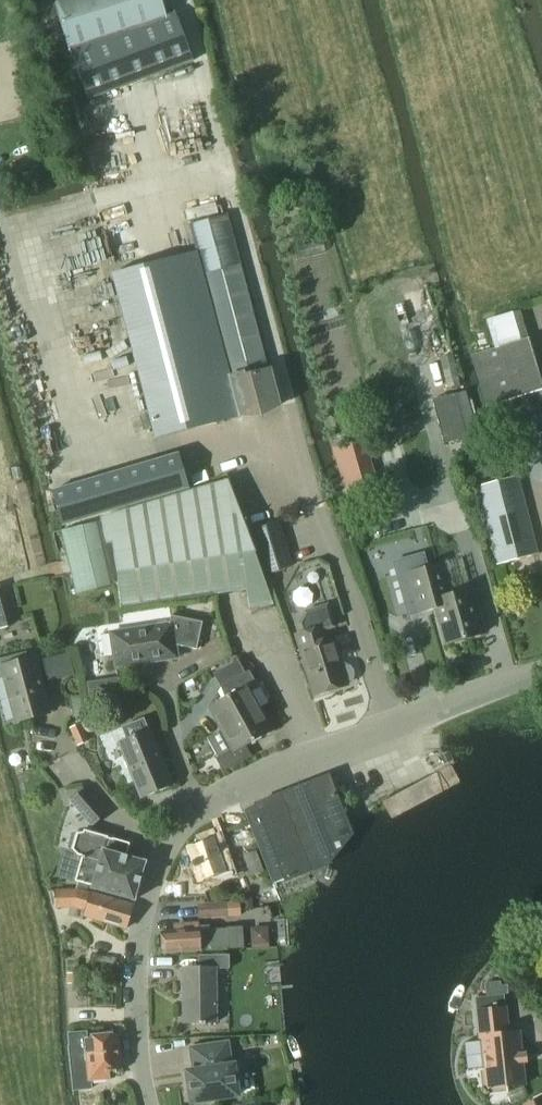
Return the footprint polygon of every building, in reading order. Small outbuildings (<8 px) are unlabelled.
[(70,50),(166,15),(161,0),(64,0),(54,3),(55,6),(70,50)] [(87,100),(193,61),(175,11),(166,15),(70,50),(69,51),(87,100)] [(197,251),(231,375),(244,371),(245,374),(269,368),(228,213),(188,224),(195,251),(197,251)] [(227,375),(231,375),(197,251),(195,251),(112,274),(155,439),(237,416),(227,375)] [(499,346),(520,340),(512,312),(486,320),(494,348),(470,356),(486,407),(515,398),(499,346)] [(227,375),(237,416),(237,418),(281,406),(271,368),(269,368),(245,374),(244,371),(231,375),(227,375)] [(521,396),(532,436),(541,432),(541,390),(521,396)] [(455,394),(432,400),(443,443),(466,437),(455,394)] [(468,458),(473,480),(511,470),(505,449),(468,458)] [(58,487),(49,490),(59,524),(68,521),(185,487),(175,453),(58,487)] [(519,475),(475,487),(495,565),(539,554),(519,475)] [(266,586),(244,524),(228,479),(195,490),(99,518),(100,521),(60,530),(77,594),(115,587),(120,610),(243,590),(266,586)] [(424,554),(392,563),(407,615),(418,612),(435,607),(445,643),(483,632),(471,589),(450,595),(441,563),(427,567),(424,554)] [(12,626),(1,586),(0,586),(0,629),(12,626)] [(326,640),(323,631),(336,628),(328,604),(304,611),(297,624),(300,635),(297,636),(315,694),(342,685),(342,684),(350,681),(352,678),(353,674),(352,670),(349,666),(345,665),(341,666),(332,638),(326,640)] [(170,615),(168,623),(111,632),(116,666),(177,657),(175,645),(197,650),(203,622),(170,615)] [(4,677),(16,722),(49,713),(34,657),(27,658),(26,653),(0,659),(0,678),(4,677)] [(69,653),(42,659),(48,681),(75,674),(69,653)] [(212,673),(225,697),(208,706),(221,729),(260,708),(249,689),(257,684),(249,670),(246,672),(238,658),(212,673)] [(98,681),(87,682),(89,697),(100,695),(98,681)] [(69,697),(73,718),(85,716),(82,695),(69,697)] [(207,737),(218,756),(215,758),(223,772),(252,755),(247,746),(273,732),(260,708),(221,729),(207,737)] [(172,785),(150,730),(149,730),(144,718),(122,727),(127,739),(119,742),(141,797),(172,785)] [(71,728),(78,745),(90,739),(83,722),(71,728)] [(244,807),(273,882),(284,877),(285,881),(331,863),(352,834),(328,774),(244,807)] [(108,813),(85,787),(70,802),(93,827),(108,813)] [(75,881),(91,886),(90,889),(134,901),(145,863),(126,857),(130,841),(113,836),(113,838),(84,830),(84,832),(76,833),(73,848),(78,854),(82,855),(75,881)] [(229,878),(226,871),(215,838),(189,847),(201,881),(214,876),(216,882),(229,878)] [(256,851),(243,855),(250,876),(263,872),(256,851)] [(132,904),(91,893),(78,890),(56,891),(56,907),(76,906),(86,909),(84,916),(126,928),(132,904)] [(253,909),(251,895),(241,896),(243,911),(253,909)] [(226,902),(227,917),(241,916),(240,901),(226,902)] [(197,903),(198,919),(226,917),(225,902),(197,903)] [(242,926),(236,926),(226,927),(226,928),(199,930),(198,930),(198,923),(177,924),(178,931),(161,932),(162,952),(200,950),(243,947),(242,926)] [(198,954),(198,967),(182,967),(183,1023),(217,1023),(216,968),(229,969),(230,954),(198,954)] [(78,973),(66,973),(67,985),(78,984),(78,973)] [(500,982),(484,983),(485,997),(504,995),(507,994),(507,985),(500,986),(500,982)] [(485,1070),(480,1070),(483,1094),(486,1095),(507,1093),(507,1086),(526,1084),(523,1064),(527,1063),(526,1052),(522,1052),(520,1031),(509,1032),(506,1007),(476,1010),(479,1038),(481,1038),(485,1070)] [(76,1059),(87,1058),(89,1080),(110,1078),(109,1072),(122,1070),(119,1037),(88,1040),(87,1031),(67,1032),(69,1049),(75,1049),(76,1059)] [(188,1072),(193,1102),(239,1095),(238,1089),(242,1088),(240,1071),(235,1071),(234,1065),(232,1065),(229,1042),(191,1048),(195,1071),(188,1072)] [(524,1104),(541,1104),(541,1096),(524,1104)]
